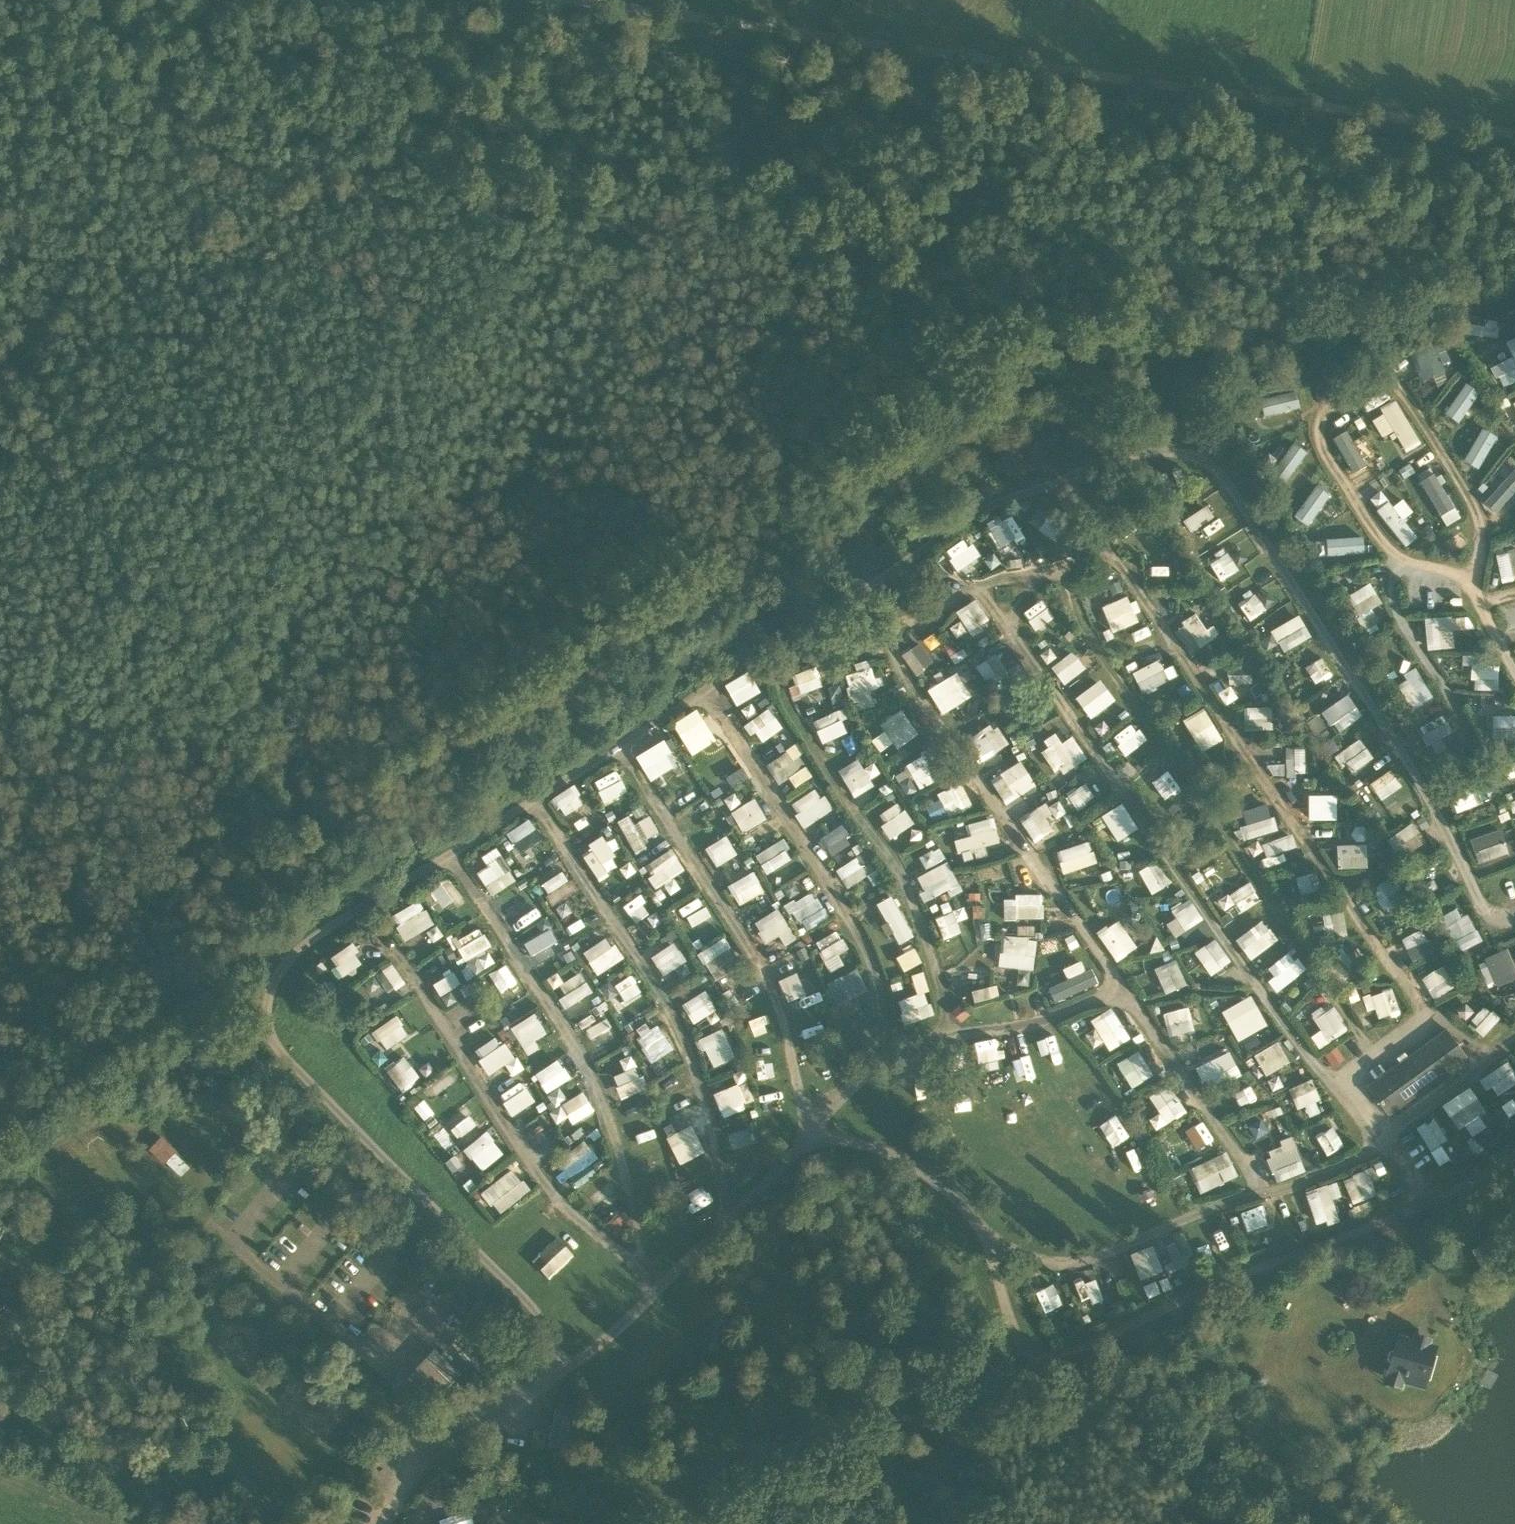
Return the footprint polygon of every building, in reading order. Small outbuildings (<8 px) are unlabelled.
[(1499,325),(1474,323),(1473,335),(1498,337),(1499,325)] [(1505,341),(1512,357),(1494,365),(1503,386),(1514,381),(1514,336),(1505,341)] [(1408,354),(1414,363),(1433,351),(1428,342),(1408,354)] [(1436,353),(1413,364),(1422,382),(1444,371),(1436,353)] [(1456,424),(1478,394),(1463,383),(1441,413),(1456,424)] [(1294,390),(1260,398),(1264,416),(1298,408),(1294,390)] [(1381,414),(1371,421),(1381,438),(1391,432),(1404,453),(1420,444),(1393,399),(1378,408),(1381,414)] [(1476,469),(1496,437),(1481,428),(1461,460),(1476,469)] [(1350,473),(1365,465),(1346,429),(1331,437),(1350,473)] [(1283,483),(1306,453),(1292,442),(1269,472),(1283,483)] [(1513,500),(1514,498),(1514,472),(1510,468),(1488,492),(1497,501),(1505,493),(1513,500)] [(1462,515),(1449,494),(1446,496),(1430,471),(1416,479),(1446,526),(1462,515)] [(1306,526),(1329,496),(1314,485),(1291,515),(1306,526)] [(1402,518),(1411,511),(1401,499),(1391,507),(1378,491),(1366,500),(1403,546),(1416,536),(1402,518)] [(1223,513),(1214,518),(1221,531),(1231,525),(1223,513)] [(1000,550),(1023,536),(1010,515),(987,528),(1000,550)] [(1361,536),(1322,538),(1323,556),(1362,554),(1361,536)] [(1227,537),(1207,551),(1214,561),(1234,548),(1227,537)] [(949,554),(958,572),(977,563),(968,544),(949,554)] [(1514,579),(1514,548),(1496,553),(1503,582),(1514,579)] [(1148,576),(1164,576),(1163,552),(1147,552),(1148,576)] [(1223,580),(1249,564),(1244,556),(1218,572),(1223,580)] [(1377,621),(1369,609),(1380,602),(1367,581),(1345,595),(1356,613),(1352,616),(1361,630),(1377,621)] [(1258,618),(1275,610),(1267,593),(1250,601),(1258,618)] [(1129,597),(1102,603),(1109,631),(1136,624),(1129,597)] [(975,598),(955,611),(969,634),(989,622),(975,598)] [(1043,600),(1023,610),(1032,630),(1053,620),(1043,600)] [(1284,651),(1312,635),(1299,613),(1271,629),(1284,651)] [(1453,615),(1456,631),(1473,628),(1470,613),(1453,615)] [(1427,649),(1455,648),(1453,616),(1426,617),(1427,649)] [(901,651),(910,674),(932,665),(923,642),(901,651)] [(1074,651),(1051,667),(1063,684),(1086,669),(1074,651)] [(974,665),(982,679),(1003,667),(994,652),(974,665)] [(1313,682),(1332,675),(1325,656),(1306,663),(1313,682)] [(856,672),(844,676),(855,711),(874,705),(869,690),(876,688),(868,659),(853,664),(856,672)] [(1141,693),(1179,676),(1173,665),(1163,669),(1158,659),(1131,671),(1141,693)] [(1251,681),(1248,664),(1226,668),(1230,685),(1251,681)] [(1500,665),(1473,664),(1473,689),(1499,690),(1500,665)] [(796,694),(818,689),(813,667),(791,672),(796,694)] [(926,689),(941,715),(971,697),(956,671),(926,689)] [(1400,684),(1411,709),(1432,700),(1421,674),(1400,684)] [(741,675),(725,686),(737,705),(754,695),(741,675)] [(1089,718),(1115,700),(1100,679),(1074,697),(1089,718)] [(1230,686),(1219,692),(1226,704),(1237,698),(1230,686)] [(1338,732),(1363,714),(1347,693),(1323,710),(1338,732)] [(755,731),(762,742),(782,728),(768,706),(741,724),(748,735),(755,731)] [(1272,729),(1271,706),(1244,707),(1245,730),(1272,729)] [(822,741),(846,731),(842,720),(848,717),(844,707),(813,720),(822,741)] [(1201,752),(1223,740),(1205,707),(1183,719),(1201,752)] [(670,724),(691,756),(715,739),(694,708),(670,724)] [(871,739),(879,752),(893,743),(897,748),(918,735),(901,708),(877,723),(883,732),(871,739)] [(1514,738),(1514,735),(1514,715),(1492,714),(1492,737),(1514,738)] [(1420,724),(1429,755),(1446,750),(1442,736),(1450,733),(1445,717),(1420,724)] [(1132,722),(1111,738),(1125,756),(1145,740),(1132,722)] [(980,761),(997,752),(985,728),(967,738),(980,761)] [(1057,770),(1073,759),(1055,731),(1038,742),(1057,770)] [(649,781),(675,767),(655,732),(630,747),(649,781)] [(1361,739),(1342,752),(1355,770),(1373,757),(1361,739)] [(765,764),(779,784),(788,777),(796,788),(815,774),(793,744),(765,764)] [(1305,773),(1303,745),(1285,746),(1286,774),(1305,773)] [(858,758),(837,769),(858,808),(879,796),(858,758)] [(907,762),(914,788),(931,783),(925,758),(907,762)] [(1001,803),(1034,788),(1023,762),(989,776),(1001,803)] [(1514,783),(1514,764),(1498,769),(1504,787),(1514,783)] [(739,766),(725,776),(732,787),(747,777),(739,766)] [(616,770),(593,780),(603,803),(626,793),(616,770)] [(1155,782),(1166,797),(1182,785),(1171,770),(1155,782)] [(1371,781),(1380,798),(1402,788),(1393,770),(1371,781)] [(710,778),(719,794),(730,788),(720,773),(710,778)] [(960,781),(938,792),(950,817),(972,806),(960,781)] [(1064,795),(1076,811),(1096,797),(1084,781),(1064,795)] [(563,817),(584,803),(572,784),(551,797),(563,817)] [(790,800),(800,826),(830,814),(820,788),(790,800)] [(1332,820),(1331,798),(1305,798),(1305,820),(1332,820)] [(730,809),(739,831),(765,821),(756,799),(730,809)] [(877,815),(891,838),(913,824),(898,801),(877,815)] [(927,805),(931,821),(946,816),(942,801),(927,805)] [(1123,805),(1104,817),(1117,837),(1136,825),(1123,805)] [(1244,814),(1247,824),(1239,826),(1242,839),(1275,830),(1269,807),(1244,814)] [(627,814),(615,821),(634,854),(646,847),(627,814)] [(645,838),(658,832),(648,814),(636,821),(645,838)] [(527,817),(505,833),(521,855),(543,839),(527,817)] [(959,857),(1000,846),(992,817),(951,828),(959,857)] [(1393,848),(1420,832),(1414,822),(1387,837),(1393,848)] [(842,826),(820,836),(829,856),(851,846),(842,826)] [(1470,839),(1479,863),(1510,851),(1501,827),(1470,839)] [(725,834),(704,848),(716,867),(737,854),(725,834)] [(608,874),(601,864),(615,855),(602,836),(579,851),(598,881),(608,874)] [(767,874),(792,858),(780,838),(754,855),(767,874)] [(1062,873),(1096,863),(1089,840),(1055,850),(1062,873)] [(1337,867),(1368,866),(1367,843),(1336,844),(1337,867)] [(480,855),(488,867),(477,873),(490,896),(516,880),(495,845),(480,855)] [(641,869),(656,888),(684,868),(669,848),(641,869)] [(925,870),(938,864),(931,850),(918,856),(925,870)] [(860,857),(836,867),(844,887),(868,877),(860,857)] [(1151,893),(1171,882),(1158,858),(1138,870),(1151,893)] [(628,860),(618,868),(626,879),(636,871),(628,860)] [(915,878),(926,900),(946,891),(949,897),(962,890),(947,861),(915,878)] [(561,869),(540,885),(555,906),(577,891),(561,869)] [(727,886),(740,906),(765,891),(752,870),(727,886)] [(1295,877),(1301,896),(1319,890),(1313,871),(1295,877)] [(441,908),(452,902),(440,881),(428,887),(441,908)] [(1392,881),(1374,889),(1384,911),(1402,904),(1392,881)] [(1230,891),(1237,911),(1259,904),(1252,883),(1230,891)] [(800,930),(827,920),(816,892),(789,902),(800,930)] [(1013,919),(1039,918),(1038,892),(1012,893),(1013,919)] [(890,896),(876,904),(900,944),(914,935),(890,896)] [(693,928),(711,914),(698,897),(680,911),(693,928)] [(1176,919),(1168,923),(1174,935),(1202,922),(1191,897),(1171,907),(1176,919)] [(406,941),(434,923),(418,899),(391,917),(406,941)] [(631,921),(648,910),(643,903),(626,914),(631,921)] [(512,919),(517,928),(541,917),(536,907),(512,919)] [(1469,913),(1463,917),(1457,907),(1444,914),(1463,950),(1483,940),(1469,913)] [(780,936),(784,945),(795,940),(781,908),(753,920),(763,943),(780,936)] [(941,939),(961,933),(957,921),(967,918),(964,908),(934,916),(941,939)] [(1324,921),(1313,922),(1313,933),(1345,931),(1344,911),(1323,912),(1324,921)] [(1117,918),(1096,932),(1116,961),(1137,947),(1117,918)] [(1251,960),(1278,938),(1261,918),(1235,940),(1251,960)] [(465,962),(492,946),(480,926),(453,942),(465,962)] [(1412,961),(1435,950),(1424,927),(1401,938),(1412,961)] [(549,928),(525,942),(538,964),(562,950),(549,928)] [(815,942),(832,971),(844,965),(837,953),(846,948),(836,931),(815,942)] [(1034,969),(1035,937),(998,935),(997,967),(1034,969)] [(582,950),(595,974),(621,960),(608,936),(582,950)] [(716,979),(726,971),(722,965),(736,955),(721,936),(697,954),(716,979)] [(1215,938),(1194,952),(1211,976),(1231,962),(1215,938)] [(677,942),(651,954),(661,974),(686,962),(677,942)] [(330,968),(335,979),(363,964),(352,943),(329,955),(335,965),(330,968)] [(915,946),(895,954),(903,972),(922,964),(915,946)] [(1480,962),(1493,988),(1514,978),(1514,962),(1508,948),(1480,962)] [(1281,985),(1302,971),(1289,953),(1268,967),(1281,985)] [(425,975),(444,966),(440,958),(422,967),(425,975)] [(1155,968),(1158,975),(1143,981),(1149,995),(1165,988),(1167,993),(1187,984),(1175,959),(1155,968)] [(1065,979),(1084,970),(1080,960),(1060,969),(1065,979)] [(373,973),(389,993),(404,980),(389,961),(373,973)] [(427,979),(441,997),(460,982),(446,964),(427,979)] [(1422,977),(1435,999),(1455,987),(1443,965),(1422,977)] [(842,1013),(854,1007),(850,998),(867,990),(857,968),(827,982),(842,1013)] [(1054,1003),(1096,983),(1090,968),(1047,988),(1054,1003)] [(580,971),(560,984),(566,993),(558,998),(565,1009),(592,991),(580,971)] [(903,1024),(935,1015),(923,971),(911,974),(916,994),(897,999),(903,1024)] [(483,980),(492,999),(509,992),(500,972),(483,980)] [(797,972),(778,979),(786,1001),(805,993),(797,972)] [(374,975),(364,982),(376,1002),(387,995),(374,975)] [(973,1001),(998,995),(996,984),(970,990),(973,1001)] [(1377,1007),(1380,1019),(1400,1014),(1393,987),(1363,995),(1366,1010),(1377,1007)] [(692,1023),(716,1010),(704,989),(681,1003),(692,1023)] [(1221,1009),(1235,1040),(1266,1027),(1252,995),(1221,1009)] [(1331,1002),(1311,1016),(1319,1028),(1309,1035),(1320,1050),(1350,1029),(1331,1002)] [(1471,1019),(1485,1034),(1500,1020),(1486,1005),(1471,1019)] [(1167,1035),(1192,1030),(1187,1007),(1163,1012),(1167,1035)] [(807,1034),(823,1029),(817,1009),(801,1015),(807,1034)] [(526,1051),(549,1036),(534,1013),(511,1027),(526,1051)] [(381,1049),(406,1037),(396,1016),(371,1028),(381,1049)] [(585,1031),(597,1048),(617,1033),(605,1017),(585,1031)] [(648,1062),(671,1052),(658,1021),(634,1031),(648,1062)] [(1364,1084),(1381,1110),(1463,1052),(1445,1027),(1364,1084)] [(696,1038),(699,1050),(707,1048),(712,1065),(732,1059),(724,1030),(696,1038)] [(504,1064),(512,1075),(522,1069),(498,1034),(472,1051),(488,1075),(504,1064)] [(1253,1054),(1265,1076),(1289,1062),(1278,1041),(1253,1054)] [(1331,1066),(1344,1060),(1337,1047),(1325,1053),(1331,1066)] [(1139,1050),(1116,1060),(1128,1087),(1151,1077),(1139,1050)] [(382,1071),(402,1092),(421,1074),(401,1053),(382,1071)] [(1203,1069),(1209,1084),(1236,1072),(1229,1058),(1203,1069)] [(558,1059),(534,1074),(546,1094),(570,1078),(558,1059)] [(1497,1097),(1514,1085),(1514,1071),(1508,1060),(1483,1077),(1497,1097)] [(621,1097),(645,1088),(634,1062),(611,1072),(621,1097)] [(1305,1105),(1309,1117),(1323,1112),(1310,1079),(1288,1087),(1296,1108),(1305,1105)] [(520,1080),(498,1097),(513,1116),(535,1100),(520,1080)] [(713,1093),(722,1117),(747,1108),(737,1084),(713,1093)] [(1170,1084),(1147,1093),(1156,1114),(1148,1117),(1153,1129),(1184,1115),(1170,1084)] [(1245,1109),(1266,1105),(1262,1086),(1241,1091),(1245,1109)] [(1474,1136),(1493,1123),(1469,1087),(1443,1105),(1459,1129),(1466,1124),(1474,1136)] [(584,1091),(557,1106),(568,1127),(595,1111),(584,1091)] [(1514,1114),(1514,1098),(1514,1097),(1503,1105),(1510,1117),(1514,1114)] [(414,1107),(424,1119),(434,1111),(424,1099),(414,1107)] [(457,1138),(478,1123),(464,1104),(443,1119),(457,1138)] [(1099,1122),(1111,1141),(1126,1131),(1115,1113),(1099,1122)] [(1440,1166),(1451,1159),(1442,1143),(1449,1139),(1436,1117),(1417,1127),(1440,1166)] [(1255,1139),(1268,1132),(1260,1118),(1247,1125),(1255,1139)] [(1197,1146),(1213,1136),(1202,1120),(1186,1130),(1197,1146)] [(667,1136),(680,1164),(705,1152),(692,1124),(667,1136)] [(1326,1156),(1344,1146),(1334,1126),(1315,1135),(1326,1156)] [(463,1146),(478,1171),(503,1155),(488,1131),(463,1146)] [(164,1135),(151,1145),(177,1178),(190,1168),(164,1135)] [(1292,1139),(1264,1150),(1277,1182),(1305,1170),(1292,1139)] [(576,1184),(593,1173),(587,1165),(597,1158),(585,1140),(559,1158),(576,1184)] [(1224,1151),(1188,1169),(1200,1193),(1237,1175),(1224,1151)] [(1123,1161),(1133,1183),(1151,1175),(1141,1153),(1123,1161)] [(640,1163),(647,1181),(664,1175),(658,1157),(640,1163)] [(1371,1180),(1385,1173),(1380,1162),(1340,1180),(1352,1204),(1377,1193),(1371,1180)] [(511,1167),(480,1191),(498,1214),(529,1189),(511,1167)] [(1315,1227),(1339,1219),(1332,1198),(1341,1195),(1336,1181),(1304,1191),(1315,1227)] [(595,1203),(606,1212),(620,1195),(609,1186),(595,1203)] [(1261,1203),(1239,1212),(1248,1231),(1269,1222),(1261,1203)] [(1204,1218),(1219,1252),(1232,1246),(1218,1212),(1204,1218)] [(616,1234),(629,1223),(621,1213),(608,1225),(616,1234)] [(1163,1236),(1175,1264),(1194,1256),(1183,1228),(1163,1236)] [(530,1260),(548,1279),(574,1254),(556,1236),(530,1260)] [(1493,1240),(1504,1260),(1511,1256),(1500,1236),(1493,1240)] [(1483,1271),(1504,1260),(1493,1240),(1473,1251),(1483,1271)] [(1139,1280),(1163,1271),(1152,1243),(1129,1253),(1139,1280)] [(1095,1276),(1075,1283),(1082,1304),(1103,1297),(1095,1276)] [(1045,1313),(1064,1305),(1056,1286),(1037,1293),(1045,1313)] [(1400,1381),(1423,1387),(1433,1350),(1426,1347),(1426,1346),(1413,1342),(1413,1344),(1398,1339),(1394,1351),(1393,1351),(1388,1354),(1386,1360),(1389,1365),(1390,1365),(1389,1369),(1402,1373),(1400,1381)] [(405,1380),(431,1404),(461,1374),(434,1349),(405,1380)] [(1387,1377),(1400,1381),(1402,1373),(1389,1369),(1387,1377)] [(1256,1386),(1261,1387),(1265,1384),(1266,1380),(1263,1376),(1259,1375),(1255,1377),(1254,1382),(1256,1386)] [(548,1445),(564,1448),(572,1409),(556,1406),(548,1445)] [(439,1520),(440,1523),(473,1523),(469,1510),(439,1520)]
